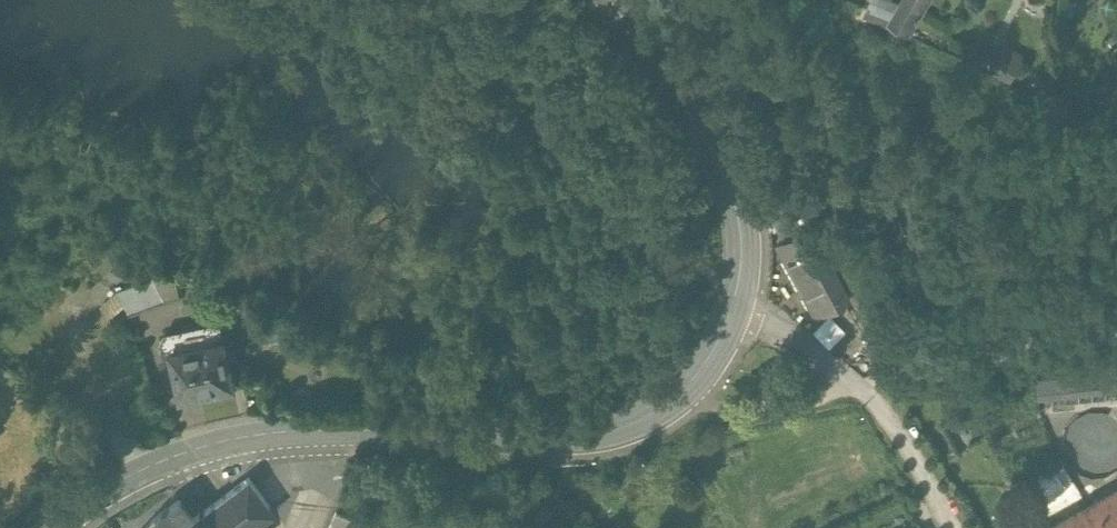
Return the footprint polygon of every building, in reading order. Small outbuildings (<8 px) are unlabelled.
[(925,0),(897,0),(895,4),(920,14),(925,0)] [(817,232),(803,206),(773,223),(784,242),(780,244),(816,307),(846,289),(815,233),(817,232)] [(152,281),(117,295),(130,318),(165,305),(152,281)] [(219,324),(178,333),(181,349),(170,352),(180,399),(199,395),(198,390),(232,382),(219,324)] [(1116,460),(1116,427),(1098,406),(1058,441),(1093,481),(1116,460)] [(193,524),(196,527),(253,527),(252,526),(271,511),(249,483),(193,524)] [(1047,527),(1116,527),(1116,489),(1047,527)] [(155,523),(151,527),(196,527),(193,524),(179,506),(155,523)] [(336,518),(331,527),(345,527),(347,523),(336,518)]
